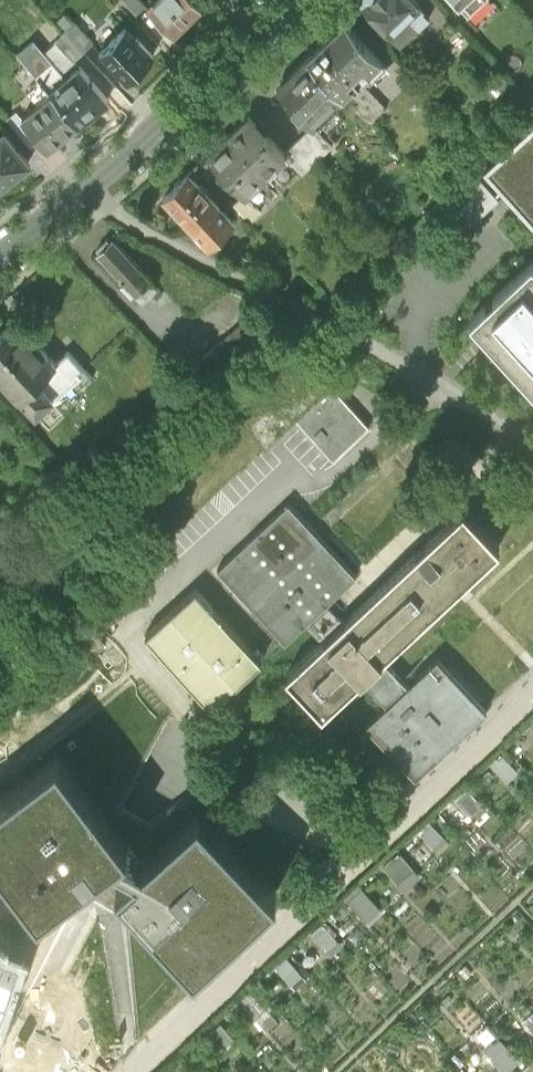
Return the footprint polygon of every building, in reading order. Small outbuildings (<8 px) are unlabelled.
[(141,0),(122,0),(135,13),(144,4),(141,0)] [(147,10),(172,35),(200,7),(193,0),(157,0),(147,10)] [(362,5),(401,45),(429,18),(411,0),(367,0),(362,5)] [(468,17),(486,0),(451,0),(468,17)] [(306,59),(343,97),(381,60),(344,21),(329,36),(306,59)] [(64,32),(82,51),(92,42),(74,22),(64,32)] [(125,26),(99,51),(126,78),(151,53),(138,40),(125,26)] [(73,60),(82,51),(64,32),(55,41),(73,60)] [(15,53),(41,82),(77,123),(107,97),(94,82),(80,65),(66,77),(60,71),(73,60),(55,41),(43,52),(32,38),(15,53)] [(293,72),(277,88),(312,125),(313,125),(343,97),(306,59),(293,72)] [(39,103),(22,118),(37,136),(46,148),(77,123),(41,82),(30,91),(39,103)] [(228,135),(265,174),(285,154),(286,154),(284,152),(255,123),(248,116),(228,135)] [(313,125),(312,125),(284,152),(286,154),(285,154),(303,173),(332,145),(313,125)] [(483,175),(532,228),(532,128),(483,175)] [(6,180),(7,181),(21,169),(20,168),(27,162),(16,149),(3,133),(0,136),(0,185),(6,180)] [(228,135),(207,156),(220,170),(244,194),(265,174),(228,135)] [(180,180),(163,197),(192,227),(196,224),(214,241),(233,222),(187,174),(180,180)] [(498,203),(478,181),(444,212),(465,235),(479,222),(485,217),(498,203)] [(100,250),(97,253),(135,291),(136,291),(142,298),(156,284),(149,277),(150,276),(113,238),(110,240),(107,238),(102,243),(97,247),(100,250)] [(531,262),(469,321),(483,336),(488,340),(492,345),(513,367),(532,389),(532,264),(531,262)] [(259,301),(194,358),(214,380),(279,323),(259,301)] [(18,400),(19,399),(35,415),(50,401),(52,398),(37,382),(56,363),(55,362),(14,319),(0,333),(0,382),(18,400)] [(325,359),(303,336),(228,408),(265,448),(295,420),(333,460),(369,427),(330,386),(339,377),(341,376),(335,370),(334,371),(323,360),(325,359)] [(56,363),(37,382),(52,398),(50,401),(52,403),(74,383),(79,388),(92,376),(67,350),(55,362),(56,363)] [(413,777),(415,779),(447,749),(486,713),(436,660),(407,688),(400,681),(384,664),(381,660),(456,589),(499,548),(463,509),(461,510),(424,544),(344,620),(328,604),(358,576),(302,518),(288,503),(216,570),(285,642),(289,639),(307,622),(323,640),(304,657),(284,676),(322,716),(360,680),(386,708),(365,727),(413,777)] [(211,708),(261,660),(261,659),(260,660),(212,608),(195,590),(144,638),(145,639),(146,638),(210,707),(210,708),(211,708)] [(524,731),(532,741),(532,723),(524,731)] [(170,836),(155,828),(136,817),(116,807),(90,794),(59,751),(0,798),(0,868),(38,916),(74,887),(78,892),(83,895),(101,904),(122,916),(126,918),(131,902),(193,968),(275,893),(199,810),(170,836)] [(518,774),(502,757),(498,761),(496,759),(489,766),(506,784),(518,774)] [(487,811),(466,789),(453,802),(474,824),(487,811)] [(450,844),(429,824),(418,836),(439,856),(450,844)] [(420,878),(400,856),(383,871),(404,893),(420,878)] [(383,915),(358,887),(343,900),(369,928),(383,915)] [(341,948),(322,926),(311,937),(330,958),(341,948)] [(306,982),(286,960),(274,971),(294,993),(306,982)] [(474,976),(466,967),(459,973),(467,982),(474,976)] [(266,1034),(278,1023),(251,993),(239,1003),(266,1034)] [(523,1021),(532,1032),(532,1012),(523,1021)] [(233,1041),(220,1026),(205,1040),(218,1055),(233,1041)] [(499,1038),(484,1052),(503,1071),(509,1071),(521,1061),(499,1038)]
